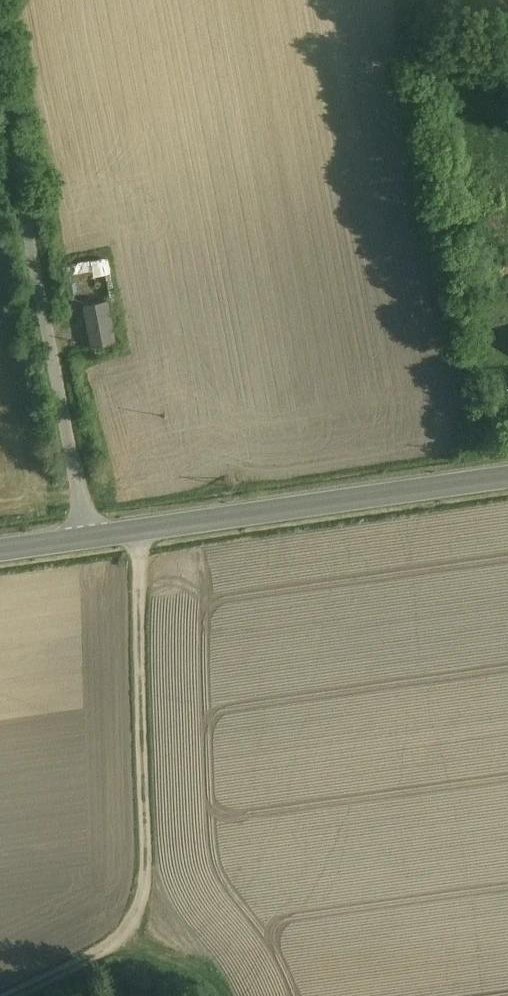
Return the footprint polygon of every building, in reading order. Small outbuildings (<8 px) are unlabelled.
[(78,275),(115,270),(113,254),(76,259),(78,275)] [(108,298),(86,302),(93,344),(115,339),(108,298)]
